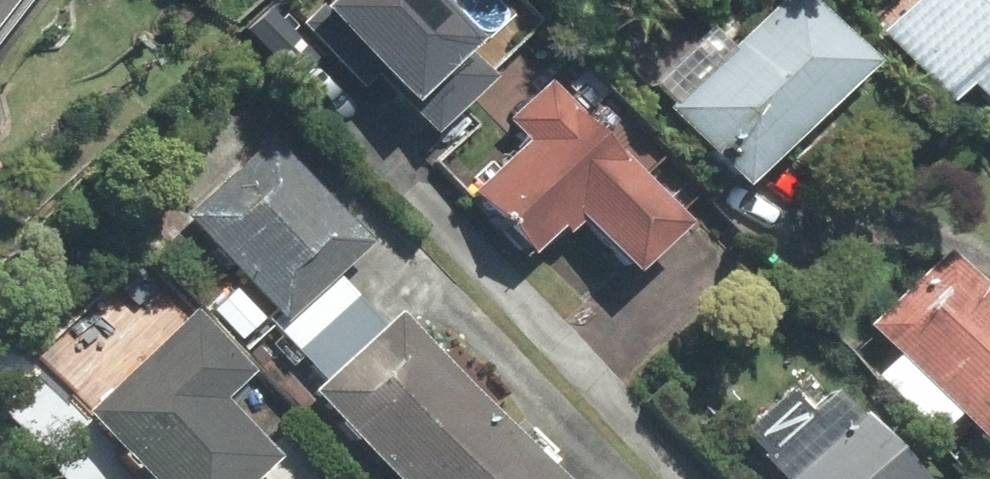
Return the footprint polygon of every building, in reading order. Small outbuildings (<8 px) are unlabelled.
[(35,0),(0,0),(0,45),(35,0)] [(382,72),(442,133),(501,77),(475,50),(490,36),(456,0),(333,0),(309,23),(369,84),(382,72)] [(677,106),(755,184),(880,60),(820,0),(786,0),(740,46),(717,23),(660,80),(682,102),(677,106)] [(977,85),(989,98),(989,0),(920,0),(889,30),(960,101),(977,85)] [(694,221),(554,79),(513,119),(533,139),(480,190),(540,251),(568,224),(574,230),(591,214),(645,268),(694,221)] [(275,137),(193,214),(291,318),(340,272),(373,241),(275,137)] [(956,245),(876,324),(905,353),(885,373),(944,433),(966,412),(989,436),(989,280),(956,245)] [(391,326),(340,272),(291,318),(281,328),(332,381),(391,326)] [(96,410),(164,478),(258,478),(283,455),(228,398),(258,369),(200,310),(96,410)] [(410,478),(421,478),(498,406),(406,311),(391,326),(332,381),(324,390),(410,478)] [(748,431),(794,478),(933,478),(869,413),(865,418),(838,389),(818,408),(795,385),(748,431)] [(421,478),(570,478),(498,406),(421,478)]
